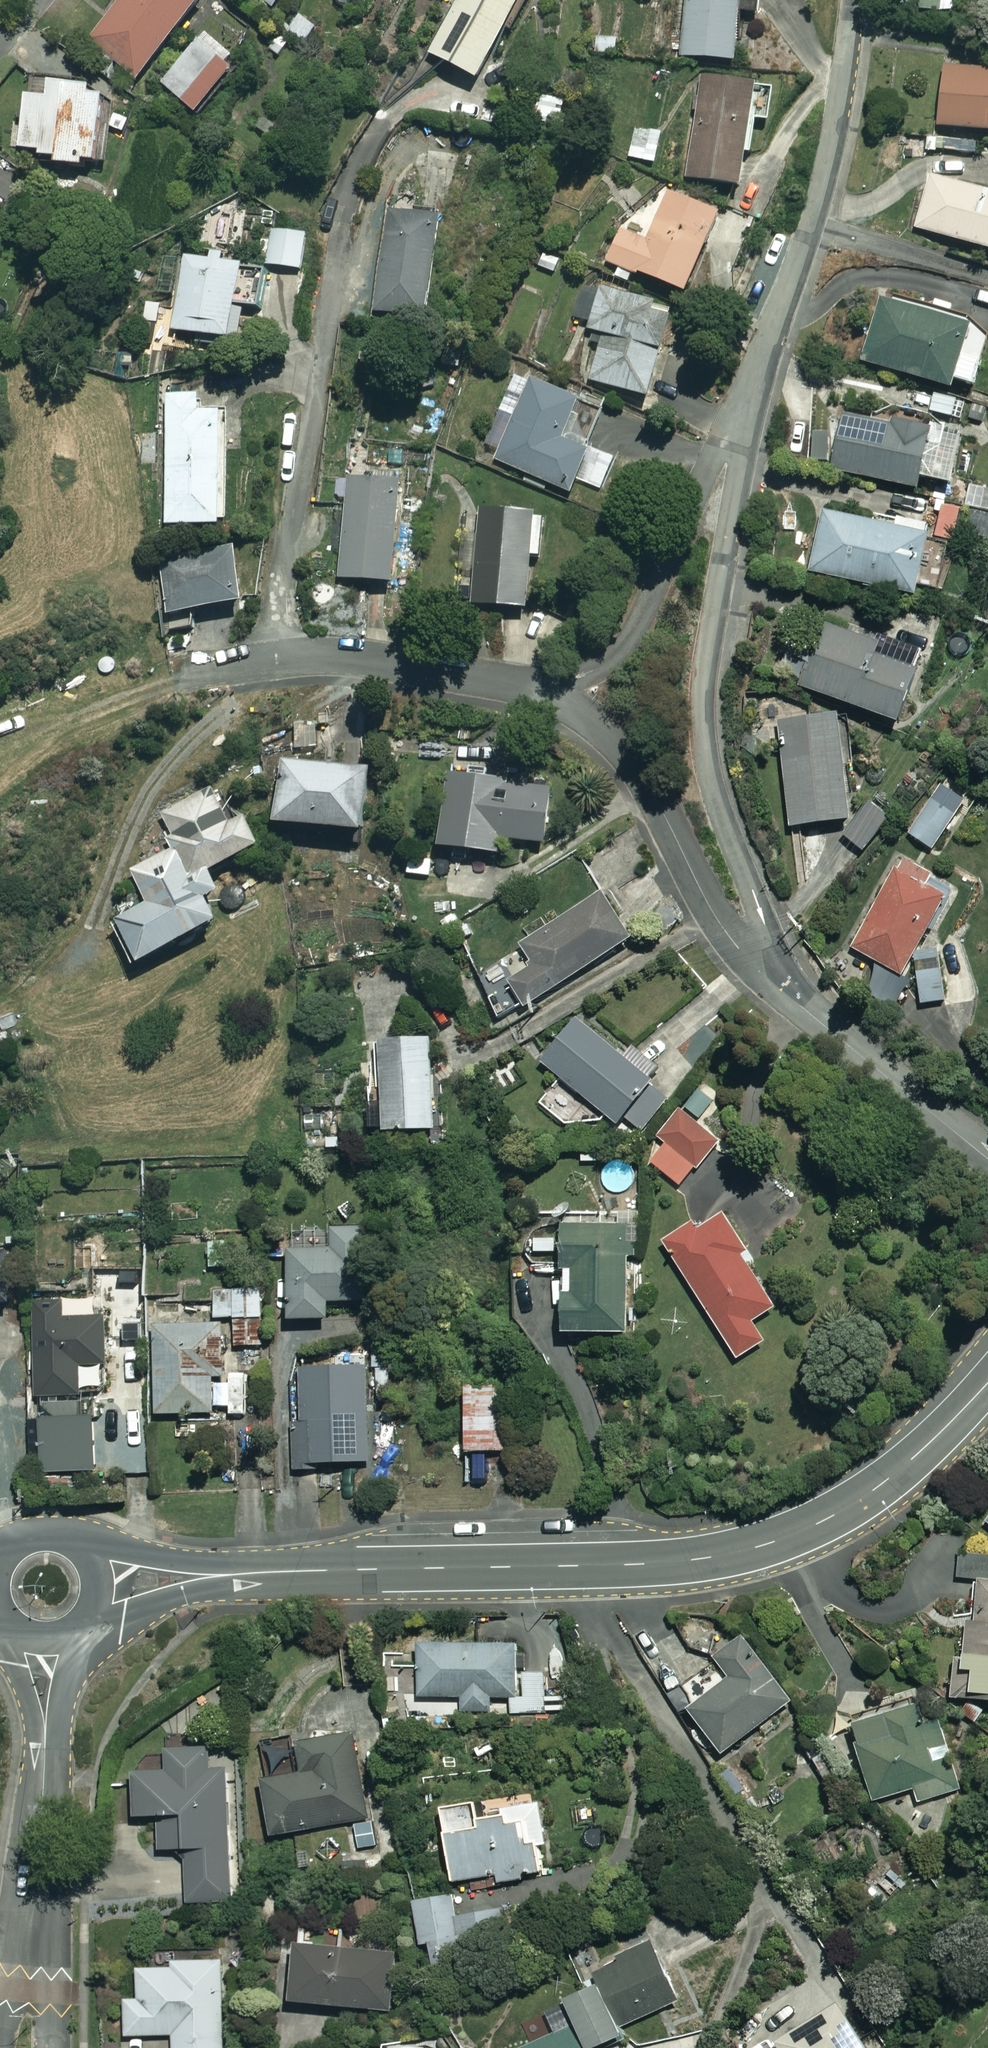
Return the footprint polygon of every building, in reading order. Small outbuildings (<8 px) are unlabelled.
[(89,41),(139,79),(200,0),(121,0),(89,41)] [(429,54),(478,81),(523,0),(459,0),(429,54)] [(682,57),(735,62),(740,12),(759,14),(761,0),(687,0),(682,57)] [(907,10),(940,13),(941,0),(908,0),(907,10)] [(317,28),(300,15),(287,32),(304,45),(317,28)] [(228,54),(204,34),(162,86),(199,116),(235,72),(228,54)] [(944,68),(939,128),(987,132),(987,72),(944,68)] [(754,86),(702,78),(687,179),(739,187),(754,86)] [(105,91),(50,84),(48,100),(26,97),(19,149),(37,152),(35,162),(94,170),(105,91)] [(663,129),(638,123),(630,159),(655,165),(663,129)] [(931,177),(916,229),(987,250),(987,193),(931,177)] [(718,214),(667,193),(647,243),(619,231),(607,262),(686,294),(718,214)] [(439,226),(388,218),(374,312),(425,319),(439,226)] [(305,234),(271,230),(266,265),(301,269),(305,234)] [(242,263),(185,255),(174,332),(245,342),(249,312),(235,310),(242,263)] [(677,313),(583,282),(572,317),(590,323),(587,333),(604,339),(590,380),(649,399),(677,313)] [(883,300),(863,363),(948,390),(951,379),(973,386),(987,338),(987,333),(883,300)] [(581,401),(516,372),(485,442),(502,450),(497,461),(571,494),(577,479),(602,491),(616,460),(565,437),(581,401)] [(200,397),(168,397),(167,525),(222,526),(223,413),(200,413),(200,397)] [(960,440),(842,416),(831,472),(918,490),(920,479),(951,485),(960,440)] [(402,481),(340,474),(338,494),(348,495),(339,578),(391,584),(402,481)] [(971,489),(968,509),(987,512),(987,491),(971,489)] [(545,517),(482,511),(479,536),(463,534),(460,569),(475,571),(472,604),(525,609),(530,556),(541,558),(545,517)] [(929,537),(823,513),(809,573),(915,597),(929,537)] [(979,523),(964,526),(957,540),(959,549),(965,556),(974,558),(986,555),(987,552),(987,529),(979,523)] [(243,603),(234,548),(160,559),(168,614),(243,603)] [(920,655),(826,622),(802,689),(897,722),(920,655)] [(837,714),(779,721),(790,827),(849,821),(837,714)] [(315,725),(295,728),(298,750),(318,748),(315,725)] [(370,772),(283,762),(276,823),(363,833),(370,772)] [(552,789),(449,773),(438,846),(495,855),(497,838),(544,845),(552,789)] [(972,796),(946,776),(905,830),(931,850),(972,796)] [(231,823),(213,787),(162,814),(179,848),(132,873),(148,904),(111,924),(134,968),(218,924),(207,902),(221,895),(210,873),(261,846),(245,816),(231,823)] [(890,822),(869,805),(843,836),(864,853),(890,822)] [(928,876),(901,862),(853,950),(901,976),(944,898),(923,886),(928,876)] [(629,940),(600,896),(521,946),(533,965),(508,981),(525,1007),(629,940)] [(513,1011),(496,968),(479,975),(496,1018),(513,1011)] [(943,969),(916,973),(921,1005),(947,1001),(943,969)] [(633,1062),(579,1016),(541,1062),(616,1125),(623,1116),(642,1132),(672,1096),(650,1078),(657,1070),(639,1054),(633,1062)] [(435,1129),(431,1039),(380,1042),(382,1084),(369,1085),(371,1132),(435,1129)] [(716,1140),(680,1111),(659,1137),(665,1142),(649,1161),(680,1186),(716,1140)] [(743,1251),(722,1217),(698,1233),(693,1226),(664,1244),(736,1360),(765,1342),(752,1321),(774,1308),(740,1253),(743,1251)] [(624,1226),(561,1227),(564,1334),(626,1332),(624,1226)] [(366,1229),(332,1229),(332,1250),(288,1250),(289,1321),(327,1321),(327,1302),(366,1302),(366,1229)] [(234,1239),(206,1245),(211,1271),(239,1266),(234,1239)] [(7,1252),(0,1253),(0,1305),(11,1304),(7,1252)] [(143,1337),(140,1279),(100,1281),(102,1309),(111,1309),(113,1339),(143,1337)] [(261,1287),(214,1289),(215,1319),(262,1317),(261,1287)] [(63,1319),(63,1303),(34,1303),(35,1397),(78,1397),(78,1367),(105,1367),(105,1319),(63,1319)] [(263,1320),(233,1321),(234,1347),(264,1346),(263,1320)] [(227,1379),(227,1326),(155,1327),(155,1414),(213,1414),(213,1379),(227,1379)] [(374,1461),(367,1365),(297,1370),(301,1425),(293,1426),(296,1467),(374,1461)] [(508,1380),(465,1381),(466,1452),(509,1451),(508,1380)] [(94,1472),(92,1419),(40,1421),(42,1474),(94,1472)] [(959,1555),(957,1578),(977,1579),(973,1614),(965,1632),(960,1679),(953,1678),(951,1698),(987,1701),(987,1557),(959,1555)] [(792,1703),(743,1637),(713,1658),(730,1681),(689,1712),(721,1755),(792,1703)] [(516,1644),(417,1646),(418,1699),(463,1698),(463,1713),(491,1713),(491,1696),(517,1695),(516,1644)] [(938,1763),(919,1704),(849,1728),(874,1802),(914,1789),(919,1803),(958,1790),(948,1759),(938,1763)] [(368,1821),(355,1734),(298,1743),(303,1775),(262,1782),(270,1836),(368,1821)] [(208,1747),(165,1748),(166,1771),(132,1773),(134,1817),(158,1816),(159,1851),(185,1850),(187,1903),(231,1901),(226,1768),(209,1768),(208,1747)] [(477,1811),(476,1803),(440,1808),(451,1882),(496,1875),(497,1883),(544,1876),(539,1845),(546,1844),(539,1802),(477,1811)] [(421,1956),(506,1945),(501,1904),(453,1911),(450,1894),(413,1899),(421,1956)] [(338,1931),(296,1928),(290,2002),(388,2010),(392,1955),(337,1950),(338,1931)] [(651,1946),(593,1973),(599,1985),(564,2001),(575,2025),(525,2047),(595,2047),(625,2034),(621,2027),(677,2001),(651,1946)] [(171,1963),(171,1968),(137,1970),(139,2000),(124,2001),(126,2037),(173,2034),(174,2047),(227,2047),(223,1960),(171,1963)] [(829,1969),(764,2008),(788,2047),(787,2047),(868,2047),(841,2004),(847,2000),(829,1969)]
